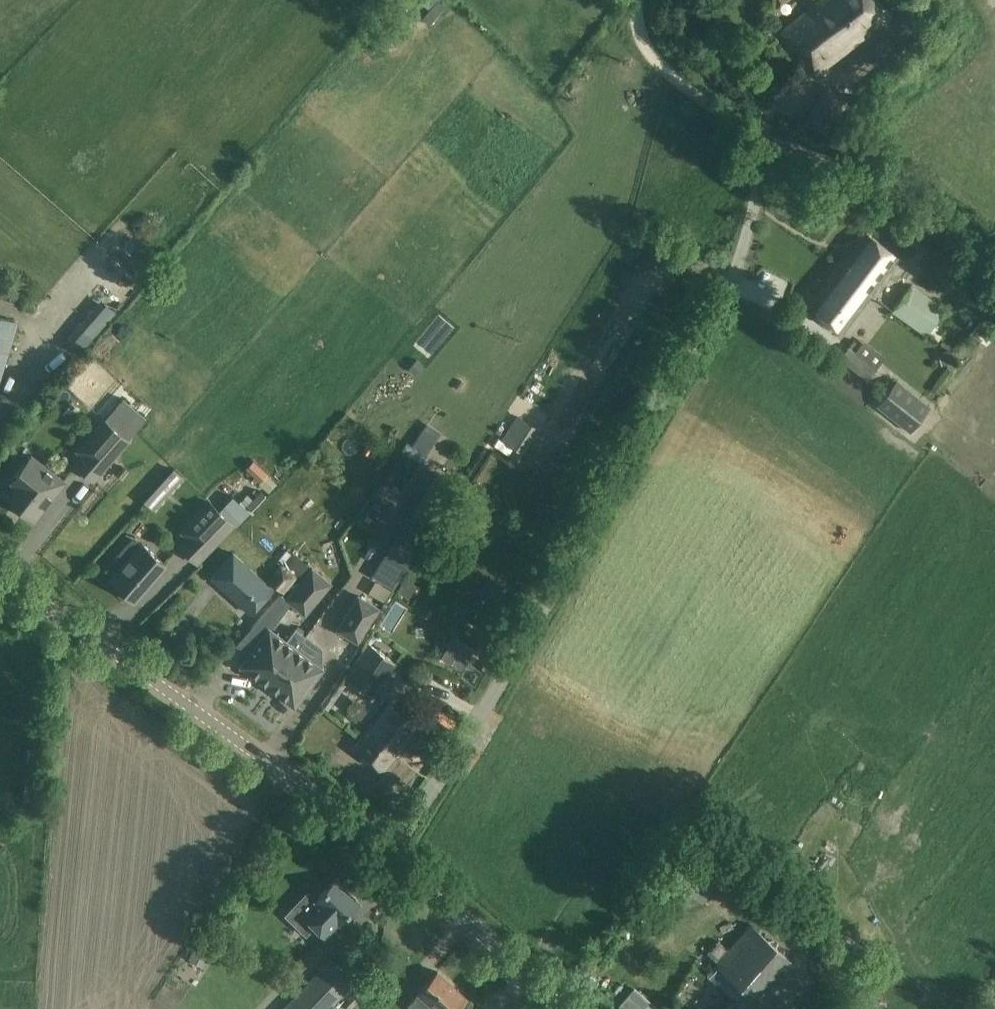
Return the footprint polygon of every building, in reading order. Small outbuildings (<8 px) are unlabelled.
[(869,0),(820,0),(797,19),(782,32),(794,47),(797,44),(804,53),(801,56),(815,73),(830,61),(883,18),(869,0)] [(845,100),(826,88),(806,122),(826,134),(845,100)] [(841,188),(835,196),(845,203),(850,195),(841,188)] [(870,294),(886,273),(895,280),(908,263),(867,232),(838,270),(870,294)] [(870,294),(838,270),(809,307),(842,332),(870,294)] [(945,309),(912,285),(893,311),(926,335),(945,309)] [(83,318),(92,331),(119,313),(110,300),(83,318)] [(0,317),(0,384),(19,323),(0,317)] [(952,348),(943,351),(946,363),(956,361),(952,348)] [(875,368),(849,349),(841,360),(866,379),(875,368)] [(417,359),(409,368),(415,374),(423,364),(417,359)] [(898,380),(881,402),(899,417),(897,421),(909,431),(930,405),(898,380)] [(83,455),(75,464),(93,480),(127,441),(128,440),(146,419),(123,398),(104,419),(77,450),(83,455)] [(19,486),(9,499),(14,504),(13,506),(23,514),(25,512),(34,519),(64,481),(39,461),(31,455),(24,464),(11,480),(19,486)] [(122,466),(116,472),(122,477),(128,470),(122,466)] [(173,467),(143,500),(144,500),(152,508),(182,476),(173,467)] [(430,480),(371,576),(393,589),(452,494),(430,480)] [(188,537),(179,546),(197,562),(233,524),(235,526),(249,511),(232,495),(218,509),(210,502),(182,532),(188,537)] [(123,564),(110,579),(117,585),(115,587),(128,599),(130,597),(134,600),(166,564),(142,542),(134,551),(127,544),(115,558),(123,564)] [(265,581),(233,553),(211,577),(251,613),(273,589),(280,595),(296,576),(280,563),(265,581)] [(330,583),(312,568),(286,599),(305,614),(330,583)] [(497,581),(492,591),(501,595),(506,585),(497,581)] [(358,595),(337,630),(358,642),(378,608),(358,595)] [(337,628),(347,612),(332,603),(322,619),(337,628)] [(247,657),(240,666),(249,672),(267,686),(296,648),(305,636),(295,628),(286,641),(269,628),(247,657)] [(296,648),(267,686),(285,700),(294,706),(301,697),(323,668),(317,664),(323,657),(323,648),(306,635),(305,636),(296,648)] [(393,666),(366,646),(343,678),(369,698),(393,666)] [(419,725),(389,703),(354,749),(383,772),(419,725)] [(700,901),(714,881),(676,852),(661,871),(700,901)] [(294,923),(301,916),(324,937),(358,902),(335,879),(317,899),(308,891),(285,915),(294,923)] [(754,999),(755,1000),(791,959),(750,923),(714,963),(745,991),(733,1005),(732,1004),(727,1008),(746,1008),(754,999)] [(202,936),(188,958),(203,968),(218,945),(202,936)] [(331,959),(283,1008),(335,1008),(331,1005),(354,981),(331,959)] [(437,971),(410,1002),(418,1008),(423,1008),(429,1002),(436,1008),(456,1008),(466,998),(437,971)] [(631,1008),(655,1008),(658,1005),(634,987),(622,1002),(631,1008)]
